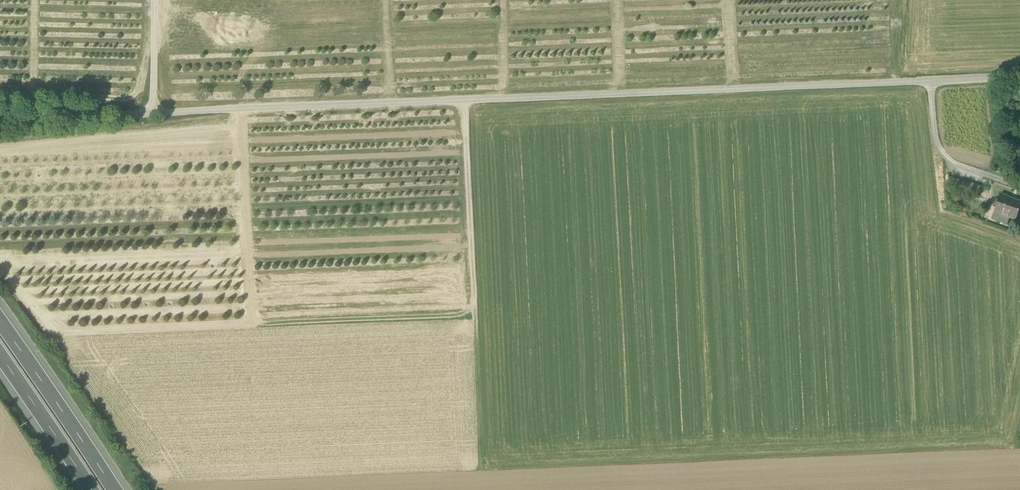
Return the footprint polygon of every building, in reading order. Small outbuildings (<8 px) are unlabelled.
[(952,194),(960,196),(961,192),(963,182),(955,180),(952,194)] [(961,192),(978,198),(980,187),(963,182),(961,192)] [(950,202),(958,204),(960,196),(952,194),(950,202)] [(994,212),(1010,218),(1016,220),(1019,210),(1019,202),(1009,198),(1010,198),(1000,194),(994,212)] [(1007,225),(1010,218),(994,212),(991,220),(1007,225)]
